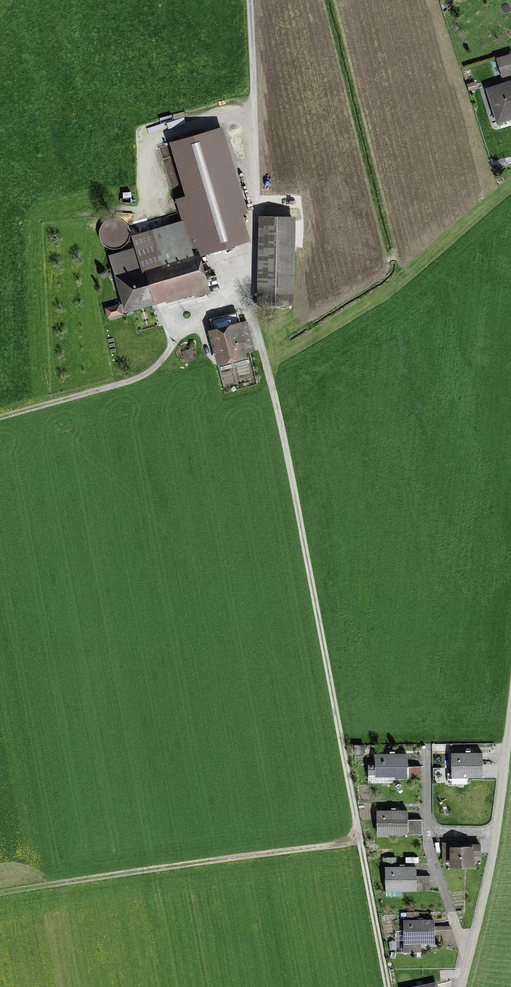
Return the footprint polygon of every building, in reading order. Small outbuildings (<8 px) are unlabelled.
[(499,62),(505,82),(510,80),(510,58),(499,62)] [(488,91),(498,127),(510,123),(510,84),(488,91)] [(155,245),(111,258),(128,316),(210,293),(200,258),(252,243),(244,217),(250,216),(225,130),(172,145),(187,198),(178,201),(183,222),(151,231),(155,245)] [(299,221),(262,220),(259,314),(296,315),(299,221)] [(121,306),(107,310),(110,321),(124,317),(121,306)] [(249,323),(211,333),(221,367),(258,357),(249,323)] [(483,755),(452,755),(452,784),(467,785),(467,775),(483,775),(483,755)] [(410,756),(378,756),(378,779),(410,778),(410,756)] [(407,809),(376,809),(377,835),(408,834),(407,819),(407,809)] [(422,819),(407,819),(408,834),(422,834),(422,819)] [(483,845),(452,845),(453,869),(476,868),(476,862),(483,862),(483,845)] [(418,867),(387,868),(388,893),(419,892),(419,878),(418,867)] [(431,878),(419,878),(420,893),(431,893),(431,878)] [(437,923),(405,923),(406,957),(423,956),(423,951),(437,951),(437,923)]
